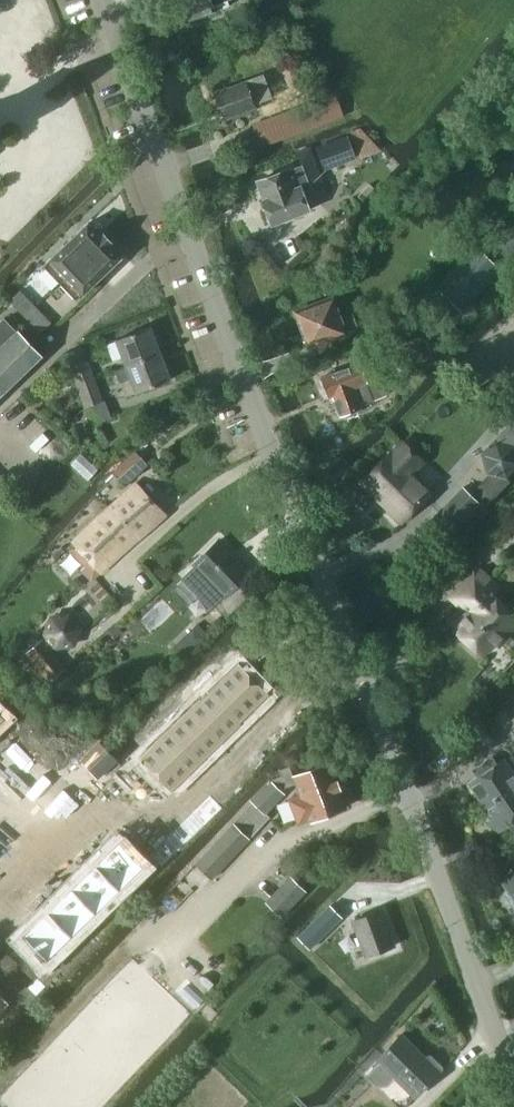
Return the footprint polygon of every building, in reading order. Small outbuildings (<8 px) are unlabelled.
[(189,19),(216,10),(214,4),(226,0),(182,0),(189,19)] [(217,99),(216,100),(218,106),(220,105),(224,118),(256,106),(255,102),(271,97),(263,75),(215,93),(217,99)] [(254,124),(261,145),(332,119),(324,98),(254,124)] [(351,130),(362,157),(381,149),(359,126),(351,130)] [(351,147),(347,137),(318,148),(325,168),(340,162),(355,157),(351,147)] [(310,147),(297,152),(301,164),(257,180),(264,199),(263,199),(272,224),(309,210),(303,192),(323,184),(310,147)] [(359,195),(364,200),(376,188),(370,183),(359,195)] [(88,223),(43,266),(76,300),(121,257),(109,245),(112,242),(103,232),(100,235),(88,223)] [(510,258),(513,254),(513,233),(511,230),(496,245),(510,258)] [(500,268),(475,245),(436,285),(461,309),(500,268)] [(20,290),(10,300),(17,308),(28,298),(20,290)] [(28,298),(17,308),(25,316),(36,306),(28,298)] [(304,330),(309,345),(345,331),(345,330),(359,325),(355,312),(340,317),(333,298),(297,312),(298,315),(296,318),(301,330),(304,330)] [(36,306),(25,316),(33,324),(43,314),(36,306)] [(43,314),(33,324),(41,332),(51,322),(43,314)] [(42,356),(17,330),(16,331),(4,318),(0,322),(0,396),(42,356)] [(116,339),(127,366),(161,353),(150,326),(116,339)] [(66,353),(81,393),(98,387),(83,346),(66,353)] [(161,353),(127,366),(116,370),(121,382),(131,378),(136,392),(171,379),(161,353)] [(386,395),(379,376),(367,380),(360,362),(322,377),(329,396),(333,395),(341,415),(362,407),(361,405),(386,395)] [(98,387),(81,393),(93,423),(112,416),(106,399),(104,400),(98,387)] [(193,410),(188,414),(192,419),(197,415),(193,410)] [(64,428),(59,432),(72,446),(77,442),(64,428)] [(487,472),(505,477),(513,467),(513,430),(500,443),(495,442),(482,455),(487,472)] [(392,454),(364,482),(402,520),(418,504),(422,508),(433,497),(429,494),(441,481),(441,480),(438,483),(437,477),(403,443),(392,454)] [(138,453),(115,473),(125,484),(148,463),(138,453)] [(137,482),(111,506),(141,537),(167,514),(137,482)] [(432,519),(448,535),(479,503),(463,487),(432,519)] [(141,537),(111,506),(73,541),(74,542),(69,547),(87,565),(82,570),(92,580),(141,537)] [(195,565),(182,578),(212,609),(216,606),(227,618),(252,593),(240,581),(250,572),(219,540),(194,564),(195,565)] [(454,617),(462,624),(456,631),(482,655),(511,624),(500,613),(506,607),(492,594),(500,586),(479,567),(451,597),(463,607),(454,617)] [(42,640),(27,651),(50,680),(65,669),(51,651),(57,647),(74,644),(80,628),(69,615),(52,617),(46,633),(42,640)] [(198,624),(193,628),(202,638),(207,633),(198,624)] [(202,669),(195,676),(235,718),(265,689),(234,657),(212,679),(202,669)] [(197,693),(184,705),(215,737),(235,718),(195,676),(187,684),(197,693)] [(184,705),(164,725),(195,757),(215,737),(184,705)] [(164,725),(135,754),(166,786),(195,757),(164,725)] [(486,805),(513,787),(513,774),(512,771),(513,769),(513,755),(513,753),(497,764),(492,758),(478,767),(482,774),(470,782),(486,805)] [(282,796),(279,789),(296,783),(301,794),(289,799),(299,824),(310,820),(311,821),(313,820),(316,823),(324,820),(324,815),(347,807),(340,789),(341,789),(340,787),(335,789),(333,784),(338,782),(337,780),(336,780),(329,762),(294,775),(290,765),(280,769),(282,774),(271,779),(252,799),(255,802),(197,863),(212,879),(271,817),(267,813),(282,796)] [(486,805),(494,818),(489,821),(496,831),(513,820),(513,821),(513,787),(486,805)] [(197,805),(188,814),(200,826),(209,817),(197,805)] [(188,814),(182,820),(194,832),(200,826),(188,814)] [(182,820),(176,826),(188,838),(194,832),(182,820)] [(176,826),(170,832),(182,844),(188,838),(176,826)] [(170,832),(164,838),(176,850),(182,844),(170,832)] [(164,838),(158,844),(170,856),(176,850),(164,838)] [(116,843),(92,867),(117,893),(141,869),(116,843)] [(158,844),(152,849),(163,861),(170,856),(158,844)] [(152,849),(146,856),(157,868),(163,861),(152,849)] [(507,862),(513,871),(501,879),(508,890),(504,892),(513,906),(513,905),(513,855),(507,862)] [(92,867),(68,891),(93,916),(117,893),(92,867)] [(295,881),(278,898),(289,908),(306,891),(295,881)] [(68,891),(44,914),(69,940),(93,916),(68,891)] [(330,905),(298,936),(310,948),(342,917),(330,905)] [(380,910),(352,921),(366,956),(394,946),(380,910)] [(44,914),(19,938),(44,964),(69,940),(44,914)] [(36,975),(26,985),(34,993),(44,983),(36,975)] [(380,1062),(367,1076),(376,1085),(387,1085),(395,1077),(415,1097),(443,1068),(430,1055),(427,1059),(402,1034),(377,1059),(380,1062)]
